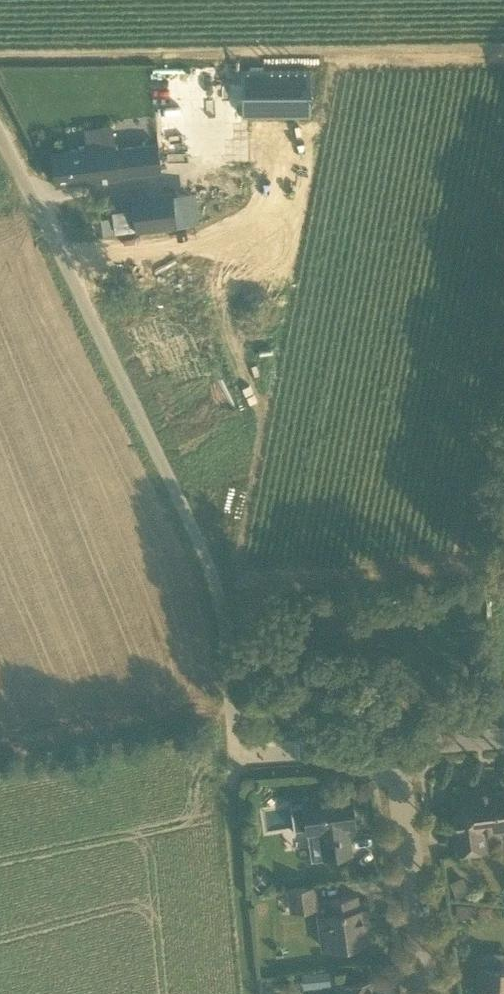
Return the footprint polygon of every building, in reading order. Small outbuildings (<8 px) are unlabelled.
[(242,68),(243,117),(313,115),(311,66),(242,68)] [(53,152),(57,185),(118,177),(118,176),(115,149),(115,148),(117,148),(116,144),(53,152)] [(158,144),(142,146),(145,173),(161,171),(158,144)] [(179,225),(174,191),(111,200),(114,220),(116,234),(179,225)] [(481,793),(481,789),(462,792),(465,812),(454,813),(459,852),(485,849),(483,830),(503,827),(503,791),(481,793)] [(323,857),(352,853),(348,827),(356,826),(352,793),(304,799),(304,804),(292,806),(295,830),(308,828),(308,832),(320,831),(323,857)] [(288,889),(292,913),(318,909),(317,902),(315,885),(288,889)] [(327,900),(334,947),(368,943),(365,916),(369,915),(368,907),(359,909),(358,895),(327,900)] [(456,904),(456,915),(471,916),(471,911),(480,911),(480,905),(456,904)] [(481,967),(478,993),(503,993),(503,969),(481,967)] [(331,971),(315,972),(316,986),(332,985),(331,971)] [(372,980),(342,984),(344,993),(380,993),(379,993),(374,993),(372,980)]
